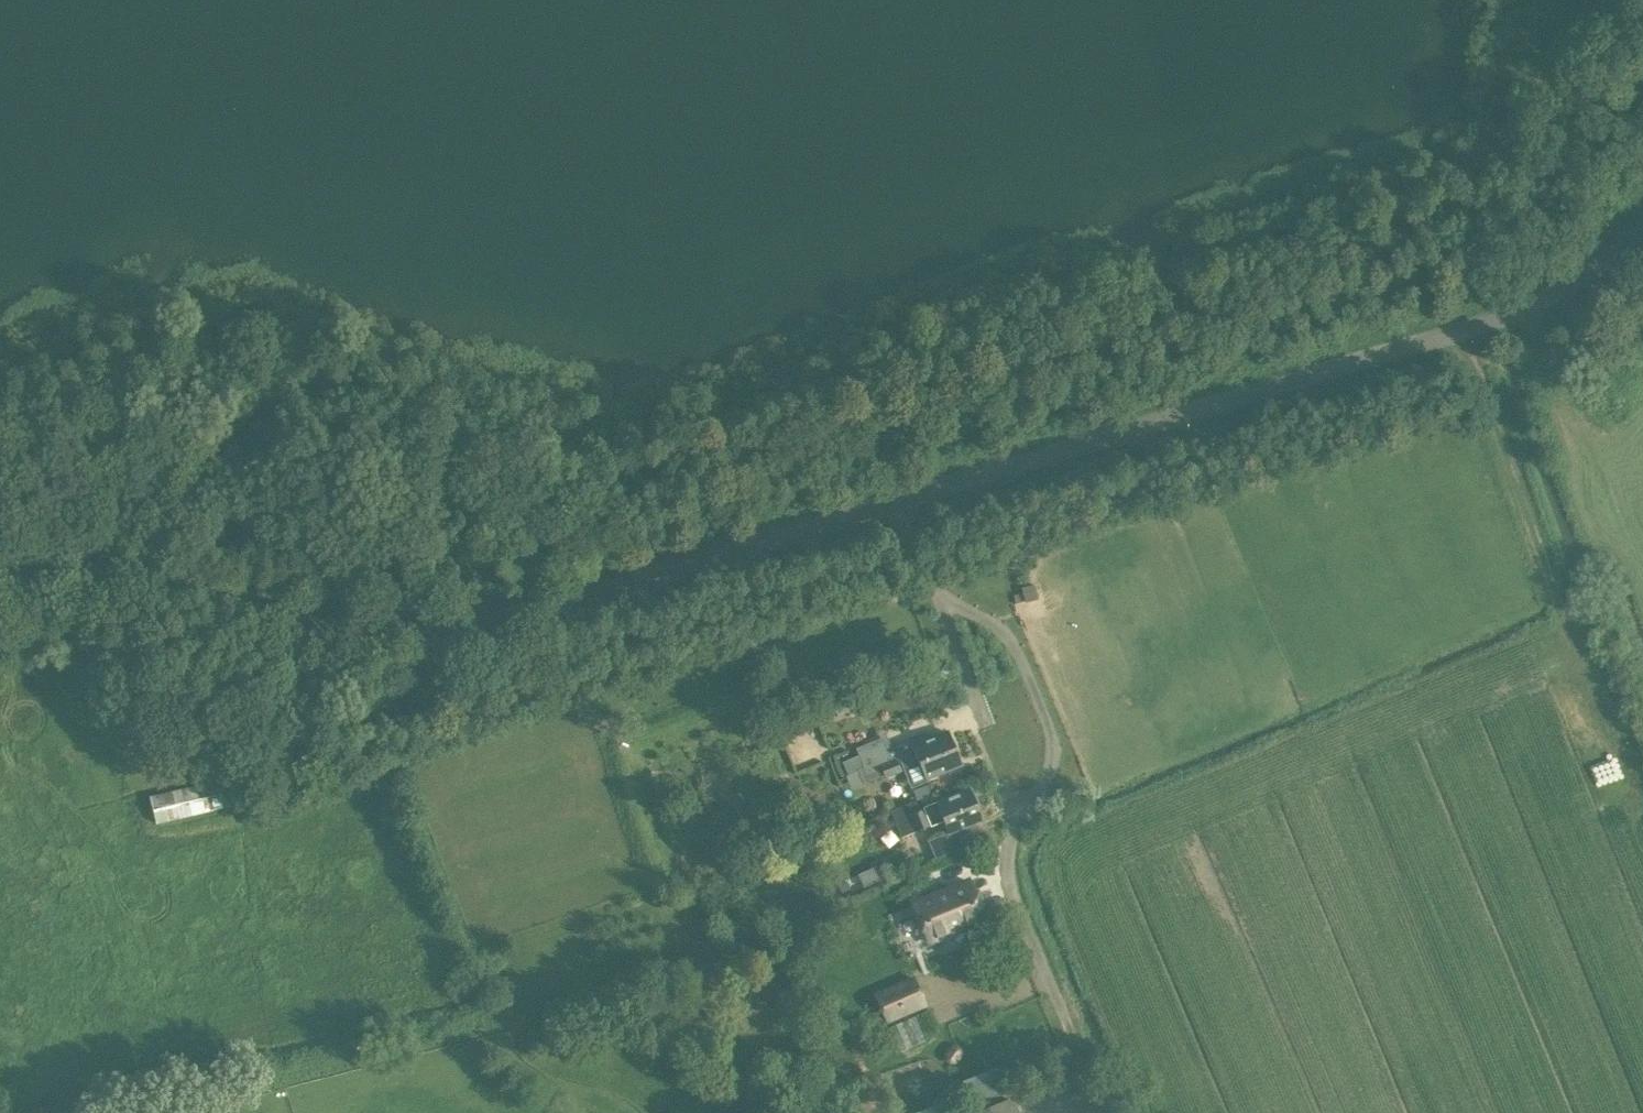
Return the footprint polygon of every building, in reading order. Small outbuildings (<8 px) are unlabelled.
[(1025,604),(1039,601),(1035,586),(1021,589),(1025,604)] [(799,680),(780,687),(785,700),(804,692),(799,680)] [(925,742),(923,736),(902,745),(901,748),(903,752),(898,754),(899,757),(891,760),(882,738),(855,749),(858,755),(843,761),(848,774),(859,770),(864,783),(884,775),(885,778),(905,770),(912,786),(926,781),(925,778),(960,764),(947,733),(925,742)] [(157,823),(229,806),(223,780),(151,798),(157,823)] [(918,800),(931,794),(927,784),(913,790),(918,800)] [(919,811),(915,801),(891,811),(901,837),(943,820),(948,833),(982,819),(981,816),(984,815),(978,802),(975,803),(970,790),(923,809),(919,811)] [(937,855),(950,848),(944,835),(931,841),(937,855)] [(864,888),(883,880),(877,866),(858,874),(864,888)] [(969,880),(912,903),(927,940),(984,916),(969,880)] [(887,1021),(925,1005),(914,978),(875,995),(887,1021)] [(952,1046),(946,1054),(947,1058),(951,1062),(955,1062),(962,1053),(961,1049),(957,1046),(952,1046)] [(965,1081),(973,1097),(994,1086),(986,1070),(965,1081)] [(950,1095),(935,1101),(939,1112),(951,1112),(956,1111),(950,1095)] [(1009,1099),(974,1112),(1014,1112),(1009,1099)]
